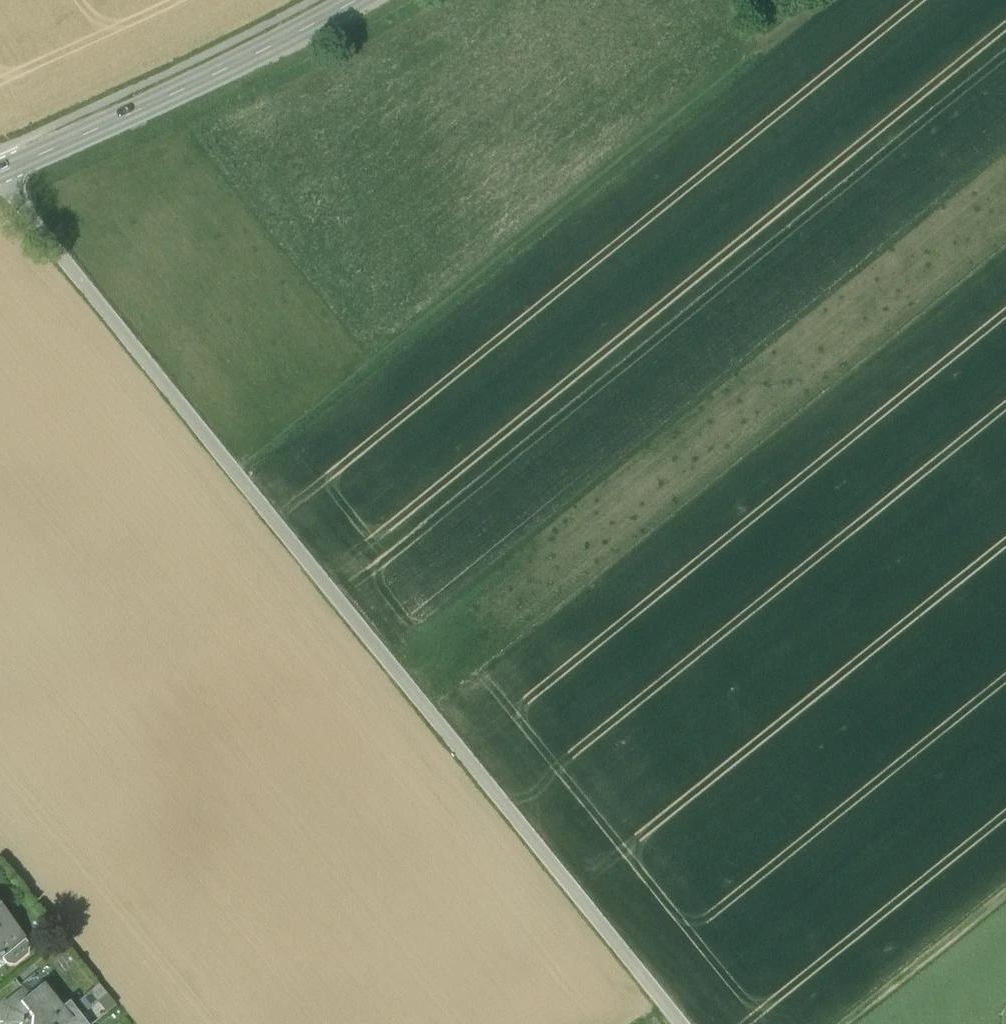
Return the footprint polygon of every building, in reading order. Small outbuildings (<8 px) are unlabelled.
[(0,910),(0,960),(2,958),(6,964),(15,965),(28,955),(28,947),(24,940),(0,910)] [(43,986),(30,997),(24,989),(4,1006),(2,1022),(19,1023),(22,1023),(23,1016),(29,1011),(34,1018),(34,1023),(66,1023),(78,1014),(70,1004),(62,1009),(43,986)] [(78,1014),(66,1023),(86,1023),(78,1014)]
